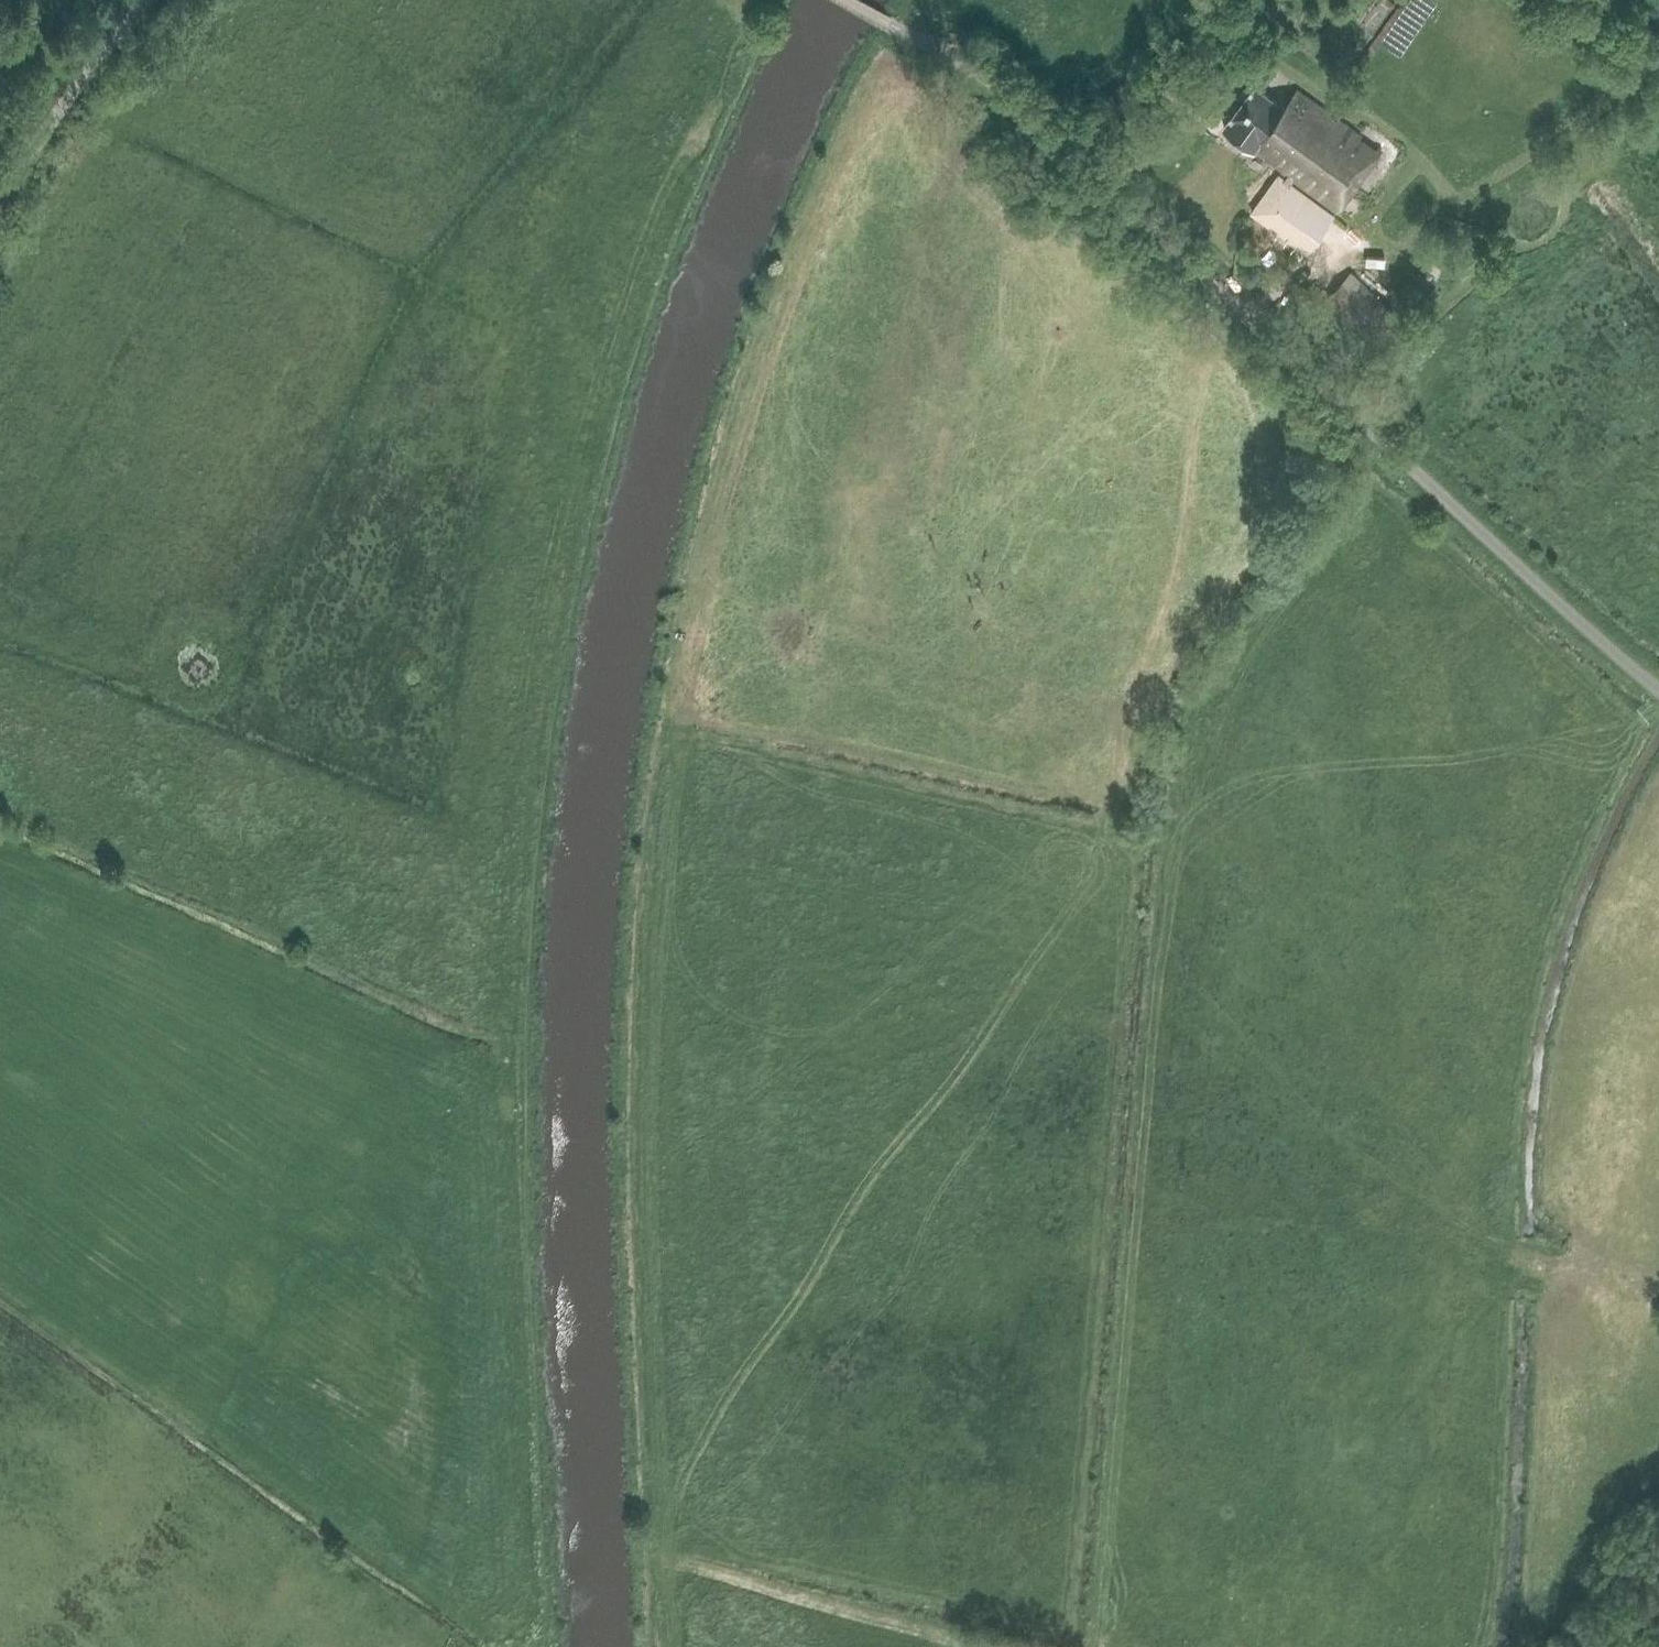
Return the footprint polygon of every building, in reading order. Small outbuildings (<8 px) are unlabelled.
[(1282,108),(1254,87),(1224,128),(1286,174),(1283,179),(1274,172),(1246,211),(1303,253),(1331,215),(1288,183),(1291,178),(1335,210),(1379,150),(1296,89),(1282,108)] [(1351,272),(1323,300),(1377,353),(1405,325),(1351,272)]
